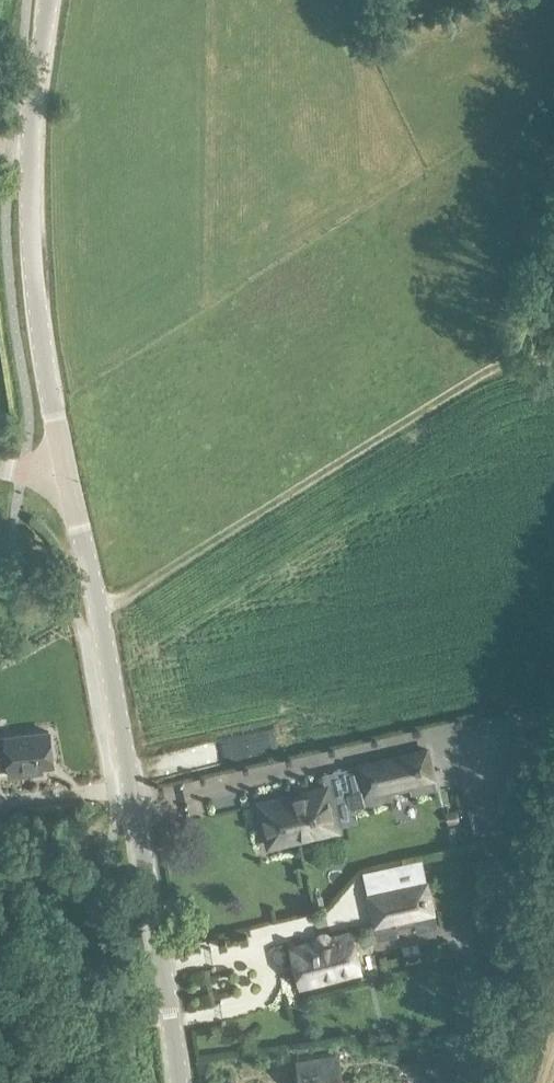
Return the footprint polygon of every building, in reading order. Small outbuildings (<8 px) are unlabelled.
[(6,736),(11,775),(38,772),(38,767),(53,765),(49,731),(6,736)] [(359,764),(366,793),(434,777),(427,749),(359,764)] [(259,803),(269,845),(337,829),(327,787),(259,803)] [(405,837),(413,825),(402,817),(393,828),(405,837)] [(432,911),(426,883),(377,894),(377,896),(372,897),(377,922),(383,921),(432,911)] [(353,932),(291,948),(301,987),(363,971),(353,932)] [(363,976),(342,979),(344,992),(364,989),(363,976)] [(338,1057),(298,1062),(302,1082),(342,1082),(338,1057)]
